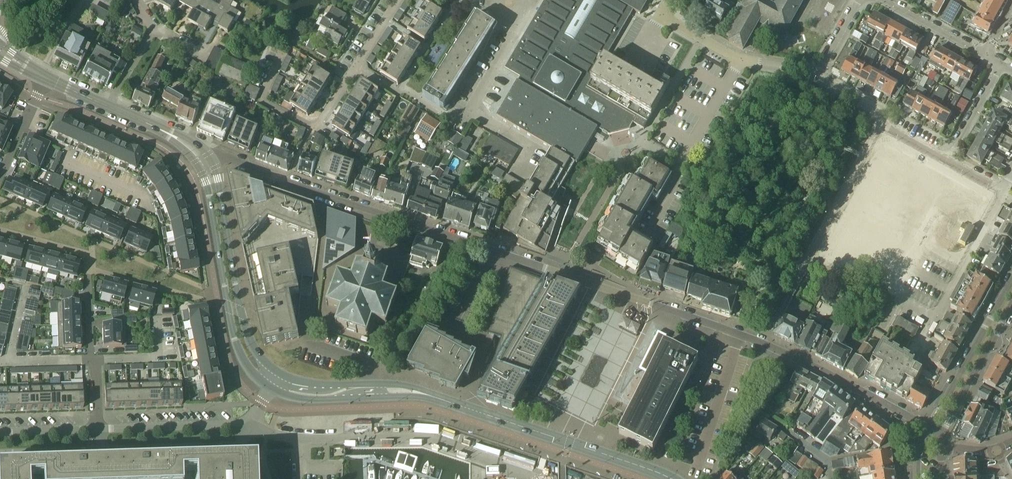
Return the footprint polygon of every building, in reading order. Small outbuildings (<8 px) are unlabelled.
[(162,7),(171,12),(177,1),(185,6),(188,0),(166,0),(162,7)] [(196,26),(211,1),(209,0),(198,0),(197,1),(196,0),(188,0),(185,6),(194,11),(188,21),(196,26)] [(220,25),(218,28),(228,33),(239,12),(230,8),(233,2),(229,0),(222,0),(219,6),(216,12),(225,17),(220,25)] [(496,117),(551,149),(528,188),(510,217),(505,226),(503,230),(519,239),(519,242),(543,251),(545,244),(555,247),(556,245),(556,244),(561,230),(566,218),(567,214),(570,208),(571,203),(566,201),(562,199),(564,194),(565,191),(560,188),(575,164),(576,165),(584,151),(587,146),(592,138),(597,129),(609,135),(618,133),(630,130),(633,124),(643,129),(664,94),(670,84),(664,81),(658,91),(658,90),(655,89),(650,86),(647,84),(641,80),(637,78),(631,74),(627,73),(621,69),(618,67),(611,63),(608,61),(604,59),(633,10),(640,15),(643,10),(645,7),(649,0),(545,0),(520,43),(505,69),(520,78),(517,81),(496,117)] [(726,1),(727,0),(710,0),(703,12),(720,22),(728,10),(730,12),(734,6),(726,1)] [(741,6),(738,4),(735,9),(739,11),(726,35),(730,38),(728,42),(743,50),(758,22),(763,25),(761,28),(767,31),(769,28),(778,33),(781,28),(786,31),(803,0),(775,0),(773,4),(766,0),(744,0),(741,6)] [(938,15),(945,2),(941,0),(932,0),(938,3),(933,12),(938,15)] [(983,9),(996,17),(1002,7),(990,0),(987,0),(983,9)] [(211,1),(196,26),(205,31),(212,21),(220,25),(225,17),(216,12),(219,6),(211,1)] [(404,3),(399,10),(404,13),(408,6),(404,3)] [(419,13),(436,24),(442,14),(425,3),(419,13)] [(119,8),(117,11),(117,15),(120,18),(124,18),(127,15),(127,11),(130,7),(126,5),(123,8),(119,8)] [(325,21),(324,20),(320,27),(328,32),(324,39),(338,47),(342,40),(344,41),(347,34),(341,30),(340,28),(347,16),(332,8),(325,21)] [(983,9),(977,18),(993,26),(993,25),(992,24),(996,17),(983,9)] [(398,12),(394,19),(398,22),(402,15),(398,12)] [(413,22),(430,33),(436,24),(419,13),(413,22)] [(875,32),(882,19),(874,14),(867,26),(864,25),(861,31),(863,33),(863,34),(867,36),(871,30),(875,32)] [(475,15),(425,95),(423,97),(444,110),(480,54),(480,55),(479,56),(481,58),(498,29),(496,28),(494,26),(478,16),(475,15)] [(973,26),(988,35),(993,26),(977,18),(973,26)] [(875,41),(876,41),(872,48),(875,49),(890,23),(882,19),(875,32),(879,34),(875,41)] [(256,25),(247,20),(243,28),(252,33),(256,25)] [(112,35),(114,32),(114,28),(112,25),(112,21),(108,21),(108,25),(105,28),(105,32),(103,34),(105,37),(108,35),(112,35)] [(407,31),(425,42),(430,33),(413,22),(407,31)] [(890,23),(875,49),(879,52),(882,46),(883,47),(887,39),(891,41),(898,27),(890,23)] [(65,35),(52,60),(76,72),(83,58),(94,37),(88,34),(88,33),(88,32),(87,31),(87,30),(85,29),(83,28),(81,27),(80,27),(78,27),(77,27),(76,28),(70,25),(65,35)] [(892,50),(888,57),(891,59),(906,31),(898,27),(891,41),(895,43),(891,50),(892,50)] [(388,28),(384,35),(388,37),(393,30),(388,28)] [(906,31),(891,59),(895,61),(898,55),(895,53),(895,52),(900,54),(903,47),(907,49),(914,36),(906,31)] [(914,36),(907,49),(911,51),(907,58),(911,61),(923,40),(914,36)] [(382,37),(378,44),(382,47),(387,40),(382,37)] [(398,47),(415,57),(421,48),(403,37),(398,46),(398,47)] [(318,43),(311,39),(306,47),(313,51),(318,43)] [(377,46),(372,53),(377,56),(381,49),(377,46)] [(392,56),(409,67),(415,57),(398,47),(398,46),(392,56)] [(212,53),(222,58),(225,53),(214,47),(212,53)] [(327,59),(330,53),(319,47),(316,53),(327,59)] [(935,68),(939,70),(948,54),(937,48),(928,64),(929,65),(929,66),(935,69),(935,68)] [(96,49),(82,75),(106,87),(113,73),(120,77),(126,66),(118,62),(117,64),(108,60),(110,57),(96,49)] [(857,63),(850,76),(858,80),(874,51),(870,49),(865,58),(861,65),(857,63)] [(842,71),(850,76),(857,63),(854,61),(857,54),(852,51),(842,71)] [(874,51),(858,80),(866,85),(873,71),(869,69),(873,62),(877,53),(874,51)] [(297,58),(300,60),(301,58),(306,61),(308,57),(300,52),(297,58)] [(209,58),(220,63),(222,58),(212,53),(209,58)] [(948,54),(939,70),(944,73),(945,71),(952,74),(959,60),(948,54)] [(371,55),(367,62),(371,65),(375,58),(371,55)] [(150,72),(140,90),(153,97),(154,95),(156,96),(156,95),(155,94),(164,78),(157,74),(165,60),(159,56),(150,72)] [(386,65),(403,76),(409,67),(392,56),(386,65)] [(224,57),(216,75),(245,88),(253,69),(224,57)] [(287,57),(283,64),(288,66),(292,59),(287,57)] [(206,63),(217,68),(220,63),(209,58),(206,63)] [(873,71),(866,85),(874,89),(890,60),(886,58),(882,67),(881,67),(877,73),(873,71)] [(909,70),(913,72),(914,71),(920,60),(915,58),(909,70)] [(188,66),(197,71),(200,66),(191,60),(188,66)] [(890,60),(874,89),(882,93),(889,80),(886,78),(889,71),(893,62),(890,60)] [(920,60),(914,71),(919,74),(925,63),(920,60)] [(954,90),(953,91),(961,96),(968,83),(975,71),(974,68),(959,60),(952,74),(960,79),(954,90)] [(214,74),(217,68),(206,63),(204,68),(201,66),(214,74)] [(283,64),(280,71),(285,74),(288,66),(283,64)] [(325,73),(328,69),(320,64),(317,69),(325,73)] [(895,71),(903,75),(907,68),(899,64),(895,71)] [(398,85),(403,76),(386,65),(380,74),(398,85)] [(308,78),(325,88),(331,79),(313,68),(307,78),(308,78)] [(889,80),(882,93),(891,98),(891,97),(898,85),(902,78),(895,74),(891,81),(889,80)] [(278,76),(275,84),(280,86),(283,78),(278,76)] [(302,87),(319,98),(325,88),(308,78),(307,78),(302,87)] [(926,85),(925,85),(931,88),(934,82),(933,82),(928,79),(926,85)] [(355,90),(373,102),(379,92),(361,81),(355,90)] [(275,84),(271,91),(276,93),(280,86),(275,84)] [(248,85),(245,91),(257,96),(260,90),(248,85)] [(903,88),(898,85),(891,97),(896,100),(903,88)] [(1000,99),(1011,105),(1011,104),(1011,87),(1009,86),(1009,87),(1008,86),(1000,99)] [(309,104),(313,107),(319,98),(302,87),(296,96),(309,104)] [(903,105),(912,110),(923,90),(919,87),(915,94),(911,92),(903,105)] [(925,104),(920,114),(928,119),(936,104),(944,90),(939,87),(931,103),(927,101),(925,104)] [(0,93),(0,109),(2,110),(11,94),(3,89),(0,93)] [(155,97),(156,96),(154,95),(153,97),(140,90),(133,102),(148,109),(155,97)] [(180,109),(179,109),(183,104),(185,100),(168,90),(162,99),(180,109)] [(350,100),(368,111),(373,102),(355,90),(350,100)] [(923,90),(912,110),(920,114),(925,104),(927,101),(923,99),(927,92),(923,90)] [(936,104),(928,119),(936,123),(943,110),(939,108),(948,92),(944,90),(936,104)] [(243,96),(255,101),(257,96),(245,91),(243,96)] [(290,105),(307,116),(313,107),(309,104),(296,96),(290,105)] [(943,110),(936,123),(944,128),(952,114),(951,114),(960,99),(956,96),(947,113),(943,110)] [(179,109),(176,118),(193,125),(202,103),(192,99),(189,105),(184,103),(185,100),(183,104),(179,109)] [(344,109),(362,120),(368,111),(350,100),(344,109)] [(210,101),(198,127),(197,131),(222,142),(235,113),(210,101)] [(960,106),(965,109),(968,103),(963,101),(960,106)] [(388,102),(384,109),(388,111),(392,104),(388,102)] [(409,125),(417,110),(408,105),(400,121),(409,125)] [(338,118),(356,129),(362,120),(344,109),(338,118)] [(380,116),(384,118),(388,111),(384,109),(380,116)] [(273,122),(276,115),(270,112),(267,119),(273,122)] [(1001,129),(1004,124),(1009,127),(1009,128),(1011,130),(1011,123),(1007,120),(993,112),(987,122),(1001,129)] [(427,115),(417,132),(430,141),(441,124),(427,115)] [(59,142),(68,121),(57,117),(50,132),(57,135),(55,140),(59,142)] [(350,139),(356,129),(338,118),(332,127),(350,139)] [(377,120),(373,127),(377,130),(381,123),(377,120)] [(71,142),(78,126),(68,121),(59,142),(63,144),(65,139),(71,142)] [(228,143),(239,148),(248,126),(237,121),(228,143)] [(1011,147),(1011,145),(1011,140),(1004,136),(1004,137),(998,134),(1001,129),(987,122),(982,131),(1011,147)] [(5,141),(10,129),(1,125),(0,125),(0,138),(5,141)] [(88,131),(89,131),(78,126),(71,142),(78,144),(76,149),(80,151),(88,131)] [(248,126),(239,148),(248,152),(258,130),(248,126)] [(369,134),(373,137),(377,130),(373,127),(369,134)] [(88,131),(80,151),(84,153),(86,148),(93,151),(99,136),(99,135),(89,131),(88,131)] [(453,131),(447,142),(457,148),(463,138),(453,131)] [(977,140),(990,148),(994,142),(999,145),(998,146),(1008,152),(1011,147),(982,131),(977,140)] [(336,142),(339,138),(332,133),(329,138),(336,142)] [(99,136),(93,151),(99,154),(98,155),(97,159),(100,160),(101,160),(102,157),(104,154),(109,141),(110,140),(100,136),(99,135),(99,136)] [(489,155),(509,167),(518,151),(491,135),(481,153),(488,157),(489,155)] [(320,148),(324,140),(317,136),(313,145),(320,148)] [(465,136),(458,149),(465,153),(472,140),(465,136)] [(28,137),(23,149),(43,157),(48,146),(37,141),(38,141),(28,137)] [(261,144),(256,158),(255,159),(266,164),(271,151),(273,147),(275,142),(274,142),(275,141),(264,137),(262,144),(261,144)] [(350,141),(343,137),(340,142),(347,146),(350,141)] [(102,157),(101,160),(105,162),(106,159),(107,157),(114,160),(114,158),(120,146),(120,145),(110,140),(109,141),(104,154),(102,157)] [(972,149),(1001,165),(1004,160),(994,154),(993,155),(988,152),(990,148),(977,140),(972,149)] [(271,151),(266,164),(287,172),(293,155),(281,151),(284,145),(275,141),(274,142),(275,142),(273,147),(271,151)] [(367,142),(363,149),(368,152),(372,145),(367,142)] [(123,168),(131,149),(120,145),(120,146),(114,160),(120,163),(118,168),(122,170),(123,168)] [(38,169),(43,157),(23,149),(18,160),(27,164),(28,164),(38,169)] [(123,168),(122,170),(126,171),(126,170),(128,166),(135,169),(135,168),(141,156),(141,154),(131,149),(130,151),(125,163),(123,168)] [(363,149),(359,156),(364,159),(368,152),(363,149)] [(469,156),(458,149),(454,156),(465,163),(469,156)] [(967,158),(980,166),(983,161),(989,164),(988,165),(998,170),(1001,165),(972,149),(967,158)] [(882,154),(878,162),(892,170),(897,162),(882,154)] [(323,155),(315,178),(326,181),(334,158),(323,155)] [(303,156),(299,168),(298,172),(311,177),(317,161),(303,156)] [(334,158),(326,181),(336,185),(344,162),(334,158)] [(383,159),(380,166),(386,169),(390,162),(383,159)] [(155,162),(143,172),(142,173),(148,181),(154,177),(163,170),(157,163),(156,161),(155,162)] [(597,231),(603,234),(598,242),(594,250),(600,253),(602,250),(638,271),(640,268),(652,248),(651,248),(653,246),(642,240),(641,242),(631,236),(628,234),(652,194),(657,196),(669,175),(649,163),(649,164),(644,161),(632,182),(626,178),(622,185),(624,186),(597,231)] [(344,162),(336,185),(347,188),(354,165),(344,162)] [(878,162),(873,169),(888,178),(892,170),(878,162)] [(917,163),(908,177),(914,181),(923,166),(917,163)] [(923,166),(914,181),(919,184),(920,185),(929,170),(923,166)] [(490,174),(495,178),(499,170),(494,167),(490,174)] [(873,169),(869,176),(870,177),(884,185),(888,178),(873,169)] [(146,189),(148,193),(149,192),(157,187),(165,181),(169,178),(163,170),(154,177),(148,181),(150,183),(152,186),(147,189),(146,189)] [(929,170),(920,185),(922,185),(926,188),(935,173),(929,170)] [(359,178),(353,191),(370,198),(375,185),(372,184),(373,183),(376,177),(364,172),(361,178),(362,178),(361,180),(359,178)] [(935,173),(926,188),(930,190),(932,191),(940,177),(935,173)] [(52,175),(48,186),(53,188),(58,177),(52,175)] [(506,175),(498,189),(517,200),(524,187),(525,186),(506,175)] [(384,202),(402,208),(408,188),(412,179),(404,176),(400,186),(401,186),(400,188),(389,185),(390,186),(384,202)] [(58,177),(53,188),(59,191),(63,180),(58,177)] [(870,177),(866,184),(880,193),(885,185),(884,185),(870,177)] [(940,177),(932,191),(933,192),(938,195),(946,180),(940,177)] [(9,178),(3,192),(24,201),(30,187),(29,187),(30,185),(23,181),(22,184),(9,178)] [(149,192),(148,193),(151,196),(156,192),(159,197),(167,193),(175,188),(172,184),(169,178),(165,181),(157,187),(149,192)] [(251,185),(230,178),(242,233),(245,246),(243,248),(256,304),(255,304),(257,314),(262,339),(264,346),(269,345),(298,339),(299,339),(297,331),(300,295),(302,277),(312,278),(310,297),(311,297),(318,240),(315,226),(318,225),(313,206),(260,187),(260,188),(251,185)] [(375,190),(372,199),(384,202),(390,186),(389,185),(388,185),(389,181),(380,179),(379,182),(376,190),(375,190)] [(440,181),(438,186),(422,180),(417,190),(414,201),(411,200),(408,210),(423,215),(429,199),(431,195),(434,196),(441,181),(440,181)] [(946,180),(938,195),(942,197),(943,198),(952,184),(946,180)] [(451,191),(453,185),(441,181),(434,196),(446,200),(451,191)] [(30,187),(24,201),(40,208),(46,194),(40,192),(42,187),(32,183),(30,187)] [(866,184),(862,192),(876,200),(880,193),(866,184)] [(952,184),(943,198),(945,199),(949,202),(958,187),(952,184)] [(958,187),(949,202),(953,204),(955,205),(964,190),(958,187)] [(167,193),(159,197),(164,205),(178,199),(180,198),(175,188),(167,193)] [(964,190),(955,205),(956,206),(961,209),(969,194),(964,190)] [(86,203),(92,205),(96,194),(91,192),(86,203)] [(862,192),(857,199),(872,207),(876,200),(862,192)] [(96,194),(92,205),(97,208),(102,197),(96,194)] [(969,194),(961,209),(965,211),(966,212),(975,197),(969,194)] [(47,211),(63,218),(69,204),(62,201),(63,199),(56,196),(55,198),(53,197),(47,211)] [(975,197),(966,212),(968,213),(972,216),(981,201),(975,197)] [(178,199),(164,205),(167,214),(184,208),(181,200),(180,198),(178,199)] [(429,199),(423,215),(436,220),(439,212),(442,203),(429,199)] [(857,199),(853,206),(867,215),(872,207),(857,199)] [(450,201),(444,222),(456,226),(465,201),(461,200),(460,205),(450,201)] [(465,201),(456,226),(469,230),(476,208),(465,204),(466,201),(465,201)] [(481,209),(474,227),(488,232),(491,224),(493,224),(500,206),(498,205),(499,204),(493,202),(493,203),(486,201),(482,209),(481,209)] [(69,204),(63,218),(79,225),(85,211),(84,211),(86,206),(76,202),(74,207),(69,204)] [(932,212),(918,204),(914,210),(928,219),(932,212)] [(853,206),(848,213),(863,222),(867,215),(853,206)] [(184,208),(167,214),(170,223),(171,223),(187,218),(184,208)] [(129,209),(125,220),(130,222),(135,211),(129,209)] [(1011,230),(1011,214),(1003,209),(996,221),(1005,226),(1011,230)] [(322,272),(324,271),(350,256),(355,253),(356,239),(356,220),(355,220),(327,210),(326,242),(322,272)] [(928,219),(914,210),(910,216),(925,224),(928,219)] [(135,211),(130,222),(136,224),(140,213),(135,211)] [(86,228),(102,234),(110,216),(100,212),(98,217),(92,214),(86,228)] [(848,213),(844,221),(858,230),(863,222),(848,213)] [(110,216),(102,234),(118,241),(123,228),(117,225),(119,221),(110,216)] [(925,224),(910,216),(907,221),(921,230),(925,224)] [(171,223),(170,223),(172,232),(189,228),(187,218),(171,223)] [(921,230),(907,221),(903,227),(918,236),(921,230)] [(843,224),(838,232),(854,242),(859,233),(843,224)] [(673,225),(669,232),(679,239),(684,232),(673,225)] [(1005,226),(998,238),(1011,245),(1011,230),(1005,226)] [(918,236),(903,227),(900,233),(914,242),(918,236)] [(189,228),(172,232),(174,242),(191,239),(189,228)] [(150,240),(130,231),(124,244),(144,253),(150,240)] [(838,232),(833,241),(849,250),(854,242),(838,232)] [(914,242),(900,233),(896,239),(911,247),(914,242)] [(989,258),(1004,267),(1011,252),(1011,247),(995,238),(991,246),(995,248),(989,258)] [(191,239),(174,242),(176,252),(193,249),(191,239)] [(417,239),(412,256),(411,259),(409,265),(423,269),(424,267),(429,268),(430,265),(436,267),(443,247),(417,239)] [(911,247),(896,239),(893,244),(908,253),(911,247)] [(833,241),(828,249),(844,258),(849,250),(833,241)] [(5,243),(1,257),(18,262),(22,248),(5,243)] [(908,253),(893,244),(890,250),(904,259),(908,253)] [(193,249),(176,252),(178,263),(195,259),(193,249)] [(828,249),(823,257),(839,267),(844,259),(828,249)] [(29,250),(25,264),(42,268),(46,254),(29,250)] [(904,259),(890,250),(886,256),(901,265),(904,259)] [(46,254),(42,268),(48,270),(46,275),(57,278),(58,273),(62,259),(46,254)] [(654,255),(640,280),(640,281),(638,287),(659,293),(670,260),(654,255)] [(901,265),(886,256),(883,262),(897,270),(901,265)] [(823,257),(818,266),(834,275),(839,267),(823,257)] [(989,258),(980,276),(990,281),(994,275),(998,278),(1004,267),(989,258)] [(62,259),(58,273),(75,277),(79,263),(62,259)] [(195,259),(178,263),(180,273),(197,269),(195,259)] [(335,326),(340,327),(367,337),(373,322),(387,327),(398,294),(384,289),(389,275),(379,271),(381,265),(368,261),(366,267),(356,264),(351,278),(337,273),(326,306),(340,311),(335,326)] [(897,270),(883,262),(879,268),(893,277),(897,270)] [(671,263),(663,288),(685,295),(693,270),(671,263)] [(15,267),(12,279),(19,281),(21,269),(15,267)] [(501,339),(489,375),(485,386),(478,397),(513,411),(518,402),(517,402),(526,386),(529,382),(530,381),(529,380),(577,295),(553,285),(554,285),(549,282),(549,281),(548,281),(547,283),(510,268),(487,335),(488,335),(494,337),(500,339),(501,339)] [(21,269),(19,281),(25,282),(28,271),(21,269)] [(703,302),(702,308),(730,317),(739,291),(694,277),(687,297),(703,302)] [(105,279),(101,294),(111,296),(110,301),(120,304),(121,299),(122,299),(126,285),(105,279)] [(958,313),(974,322),(993,287),(977,279),(958,313)] [(42,287),(41,293),(52,295),(54,290),(42,287)] [(133,287),(129,301),(150,307),(154,293),(133,287)] [(839,297),(850,304),(854,296),(844,290),(839,297)] [(61,302),(56,302),(57,314),(80,314),(79,302),(73,302),(73,296),(61,297),(61,302)] [(205,306),(187,310),(189,320),(207,317),(205,306)] [(57,314),(57,325),(80,325),(80,314),(57,314)] [(102,324),(102,336),(125,335),(125,323),(136,323),(136,316),(123,317),(123,323),(102,324)] [(782,316),(775,331),(773,334),(794,346),(803,329),(806,324),(806,323),(805,323),(803,327),(795,323),(795,321),(790,318),(789,320),(782,316)] [(207,317),(189,320),(191,330),(209,327),(207,317)] [(907,336),(913,339),(919,329),(913,326),(903,321),(903,320),(897,317),(892,327),(897,330),(898,330),(908,336),(907,336)] [(956,319),(951,329),(965,337),(966,335),(971,327),(964,323),(956,319)] [(803,329),(794,346),(809,354),(811,350),(817,353),(825,340),(828,335),(821,331),(806,323),(806,324),(803,329)] [(944,343),(945,341),(951,329),(941,324),(934,338),(944,343)] [(57,325),(57,337),(80,336),(80,325),(57,325)] [(825,340),(817,353),(815,356),(822,359),(821,360),(843,371),(852,353),(849,352),(851,350),(844,346),(845,344),(844,343),(850,333),(839,327),(838,328),(834,325),(830,333),(834,335),(830,342),(825,340)] [(209,327),(191,330),(193,340),(211,337),(209,327)] [(951,329),(945,341),(959,349),(965,337),(951,329)] [(124,347),(124,353),(137,352),(137,346),(126,347),(125,335),(102,336),(103,347),(124,347)] [(632,407),(619,434),(653,451),(698,360),(664,343),(664,344),(663,344),(665,338),(659,335),(642,369),(650,373),(632,407)] [(81,348),(80,336),(57,337),(58,349),(65,349),(65,350),(72,350),(72,348),(81,348)] [(412,362),(409,367),(441,378),(456,353),(427,336),(424,342),(412,362)] [(211,337),(193,340),(195,350),(213,347),(211,337)] [(467,357),(461,375),(465,376),(462,382),(468,372),(475,375),(487,379),(500,339),(494,337),(488,355),(475,351),(470,359),(467,357)] [(869,378),(868,380),(907,400),(914,388),(924,369),(909,361),(909,360),(882,345),(865,375),(869,378)] [(926,352),(922,360),(920,364),(938,375),(940,370),(946,373),(957,353),(943,345),(936,358),(926,352)] [(213,347),(195,350),(197,360),(215,357),(213,347)] [(846,370),(858,379),(868,365),(863,362),(870,353),(862,347),(846,370)] [(215,357),(197,360),(199,370),(217,367),(215,357)] [(1004,395),(1011,381),(1011,368),(996,360),(983,384),(1004,395)] [(217,367),(199,370),(201,380),(219,377),(217,367)] [(795,394),(806,373),(799,369),(790,384),(794,386),(791,392),(794,394),(795,394)] [(806,391),(813,377),(806,373),(795,394),(799,396),(802,390),(806,391)] [(203,391),(221,387),(219,377),(201,380),(203,391)] [(810,394),(807,400),(805,404),(808,406),(810,402),(822,381),(813,377),(806,391),(810,394)] [(823,382),(796,426),(815,440),(846,398),(831,387),(823,382)] [(159,385),(160,405),(170,405),(170,384),(159,385)] [(170,384),(170,405),(182,405),(182,403),(181,384),(170,384)] [(50,388),(50,409),(61,408),(60,388),(60,385),(49,385),(49,388),(50,388)] [(126,386),(127,406),(138,406),(137,385),(126,386)] [(137,385),(138,406),(149,406),(148,385),(137,385)] [(148,385),(149,406),(160,405),(159,385),(148,385)] [(105,407),(116,407),(116,386),(104,386),(105,407)] [(116,386),(116,407),(127,406),(126,386),(116,386)] [(982,386),(976,397),(986,403),(992,392),(982,386)] [(60,388),(61,408),(72,408),(71,387),(60,388)] [(71,387),(72,408),(83,408),(82,387),(71,387)] [(221,387),(203,391),(205,401),(223,397),(221,387)] [(28,389),(29,409),(39,409),(39,388),(28,389)] [(39,388),(39,409),(50,409),(50,388),(49,388),(39,388)] [(914,388),(907,400),(922,409),(931,392),(925,389),(922,392),(914,388)] [(6,389),(7,410),(18,410),(17,389),(6,389)] [(17,389),(18,410),(29,409),(28,389),(17,389)] [(794,394),(790,402),(795,404),(799,396),(795,394),(794,394)] [(989,402),(996,405),(998,398),(992,396),(989,402)] [(846,398),(815,440),(823,446),(830,437),(843,421),(854,405),(855,404),(846,398)] [(967,418),(964,424),(974,429),(985,407),(980,405),(979,406),(972,403),(965,416),(967,418)] [(830,437),(823,446),(820,451),(830,457),(837,456),(844,445),(847,447),(844,451),(848,454),(851,450),(855,444),(858,439),(862,439),(876,420),(855,404),(854,405),(843,421),(830,437)] [(974,429),(968,440),(980,444),(992,417),(994,411),(985,407),(974,429)] [(851,450),(848,454),(849,454),(864,452),(869,445),(867,443),(869,440),(880,448),(892,431),(876,420),(862,439),(858,439),(855,444),(851,450)] [(782,442),(786,436),(776,429),(763,421),(754,436),(761,440),(763,438),(770,442),(775,434),(779,437),(778,439),(782,442)] [(755,459),(764,449),(758,443),(749,454),(755,459)] [(788,452),(793,455),(798,448),(793,445),(788,452)] [(766,448),(759,456),(766,462),(773,454),(766,448)] [(399,454),(396,464),(413,470),(417,458),(400,452),(399,454)] [(795,466),(802,456),(796,452),(790,462),(795,466)] [(881,455),(831,463),(833,471),(856,468),(856,471),(868,470),(869,477),(894,474),(891,457),(891,454),(881,455)] [(802,456),(796,466),(802,469),(808,460),(802,456)] [(774,457),(768,463),(776,470),(782,464),(774,457)] [(28,478),(31,478),(32,478),(35,478),(42,478),(180,478),(180,473),(190,473),(191,473),(194,473),(194,478),(255,478),(254,459),(194,461),(180,462),(42,466),(34,467),(27,467),(0,468),(0,478),(28,478)] [(808,460),(802,469),(807,472),(813,463),(808,460)] [(954,476),(954,478),(976,477),(976,460),(953,461),(954,476)] [(807,472),(817,478),(819,478),(824,472),(818,468),(818,467),(813,463),(807,472)] [(741,477),(732,469),(727,475),(725,473),(719,478),(739,478),(741,477)]
